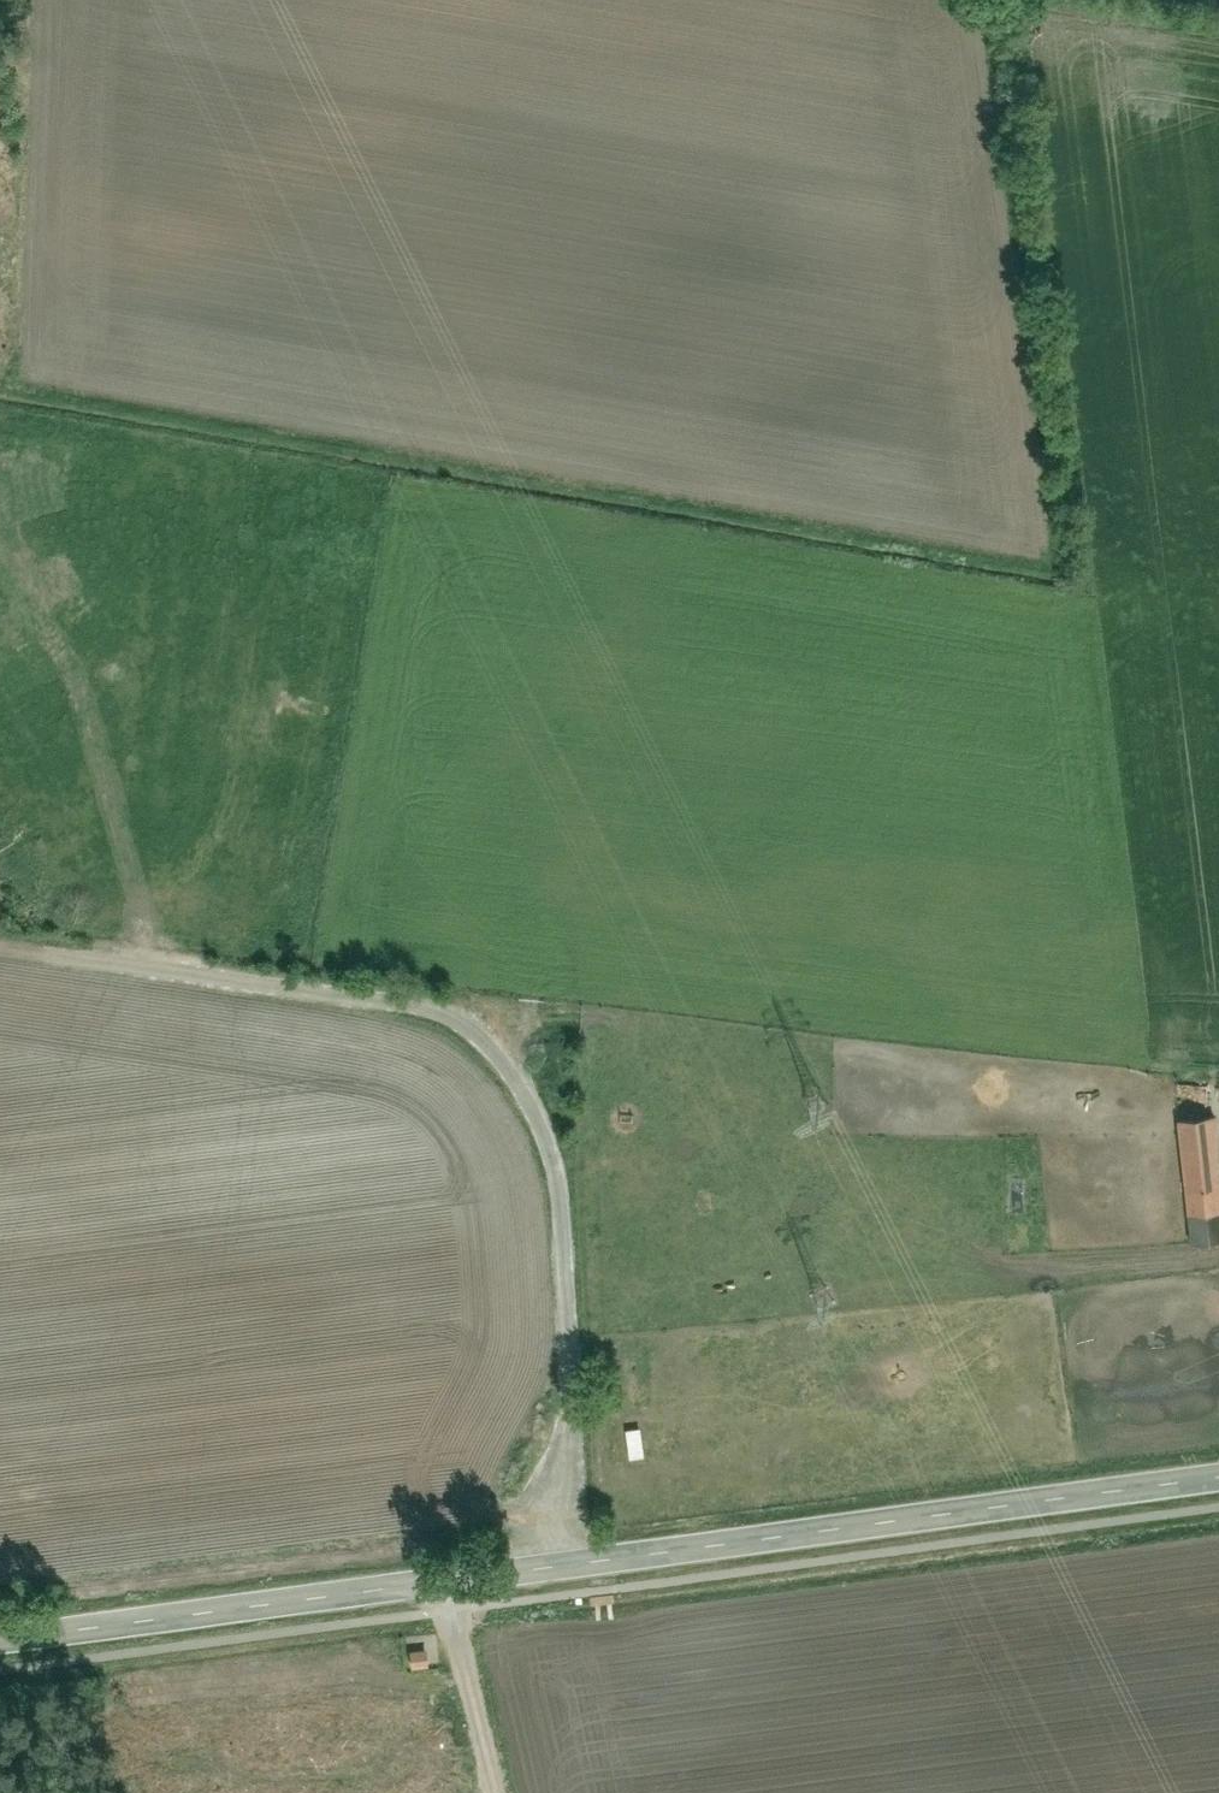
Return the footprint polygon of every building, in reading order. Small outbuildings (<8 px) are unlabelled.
[(1190,1246),(1218,1244),(1218,1113),(1181,1116),(1190,1246)] [(624,1427),(629,1457),(644,1454),(640,1425),(624,1427)] [(422,1644),(407,1649),(413,1666),(428,1661),(422,1644)]
